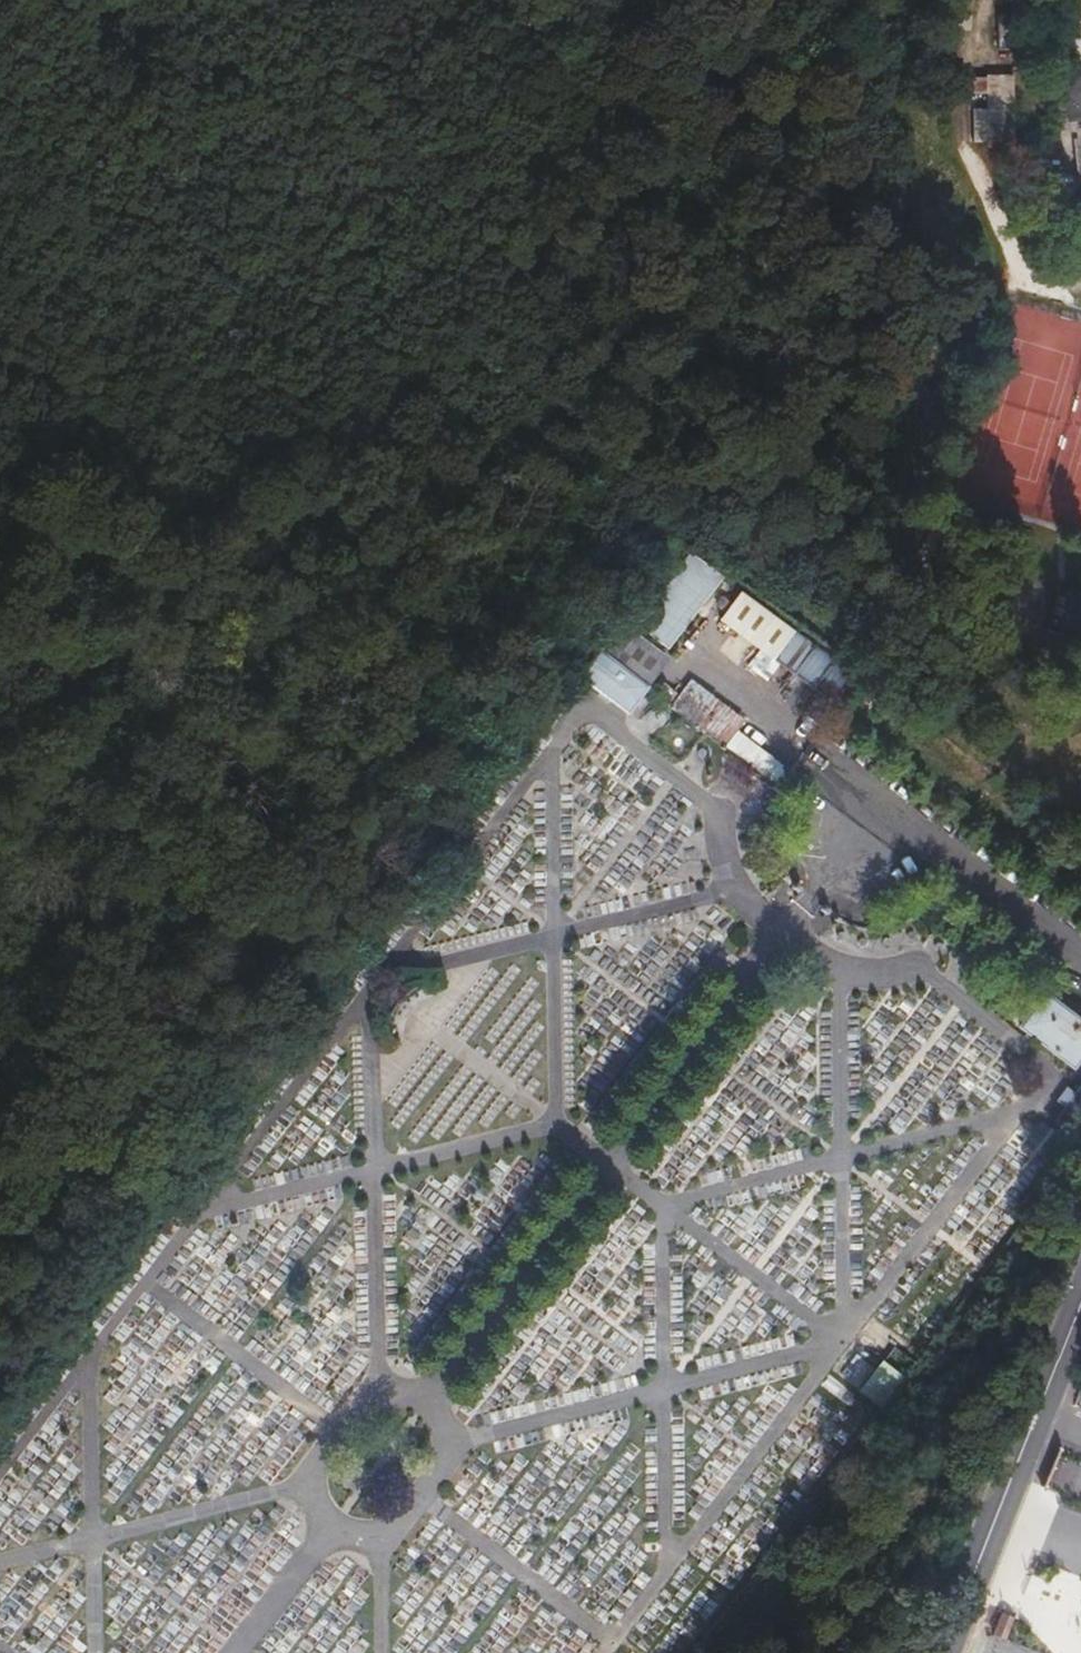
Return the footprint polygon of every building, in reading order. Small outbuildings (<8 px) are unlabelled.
[(1068,14),(1073,57),(1080,56),(1080,12),(1068,14)] [(1013,73),(971,73),(971,93),(977,93),(977,136),(1013,136),(1013,73)] [(1065,118),(1080,117),(1080,74),(1064,74),(1065,118)] [(666,647),(726,573),(690,545),(631,619),(666,647)] [(768,680),(780,661),(833,698),(853,669),(737,591),(718,618),(759,646),(746,665),(768,680)] [(716,649),(730,631),(710,614),(695,631),(716,649)] [(627,712),(666,659),(617,624),(579,678),(627,712)] [(672,704),(774,780),(783,767),(756,746),(763,736),(689,681),(672,704)] [(1019,1026),(1077,1073),(1080,1068),(1080,1016),(1047,990),(1019,1026)] [(841,1376),(856,1388),(874,1366),(859,1353),(841,1376)] [(882,1360),(859,1391),(882,1409),(906,1377),(882,1360)] [(1015,1616),(1000,1610),(992,1634),(1007,1639),(1015,1616)]
